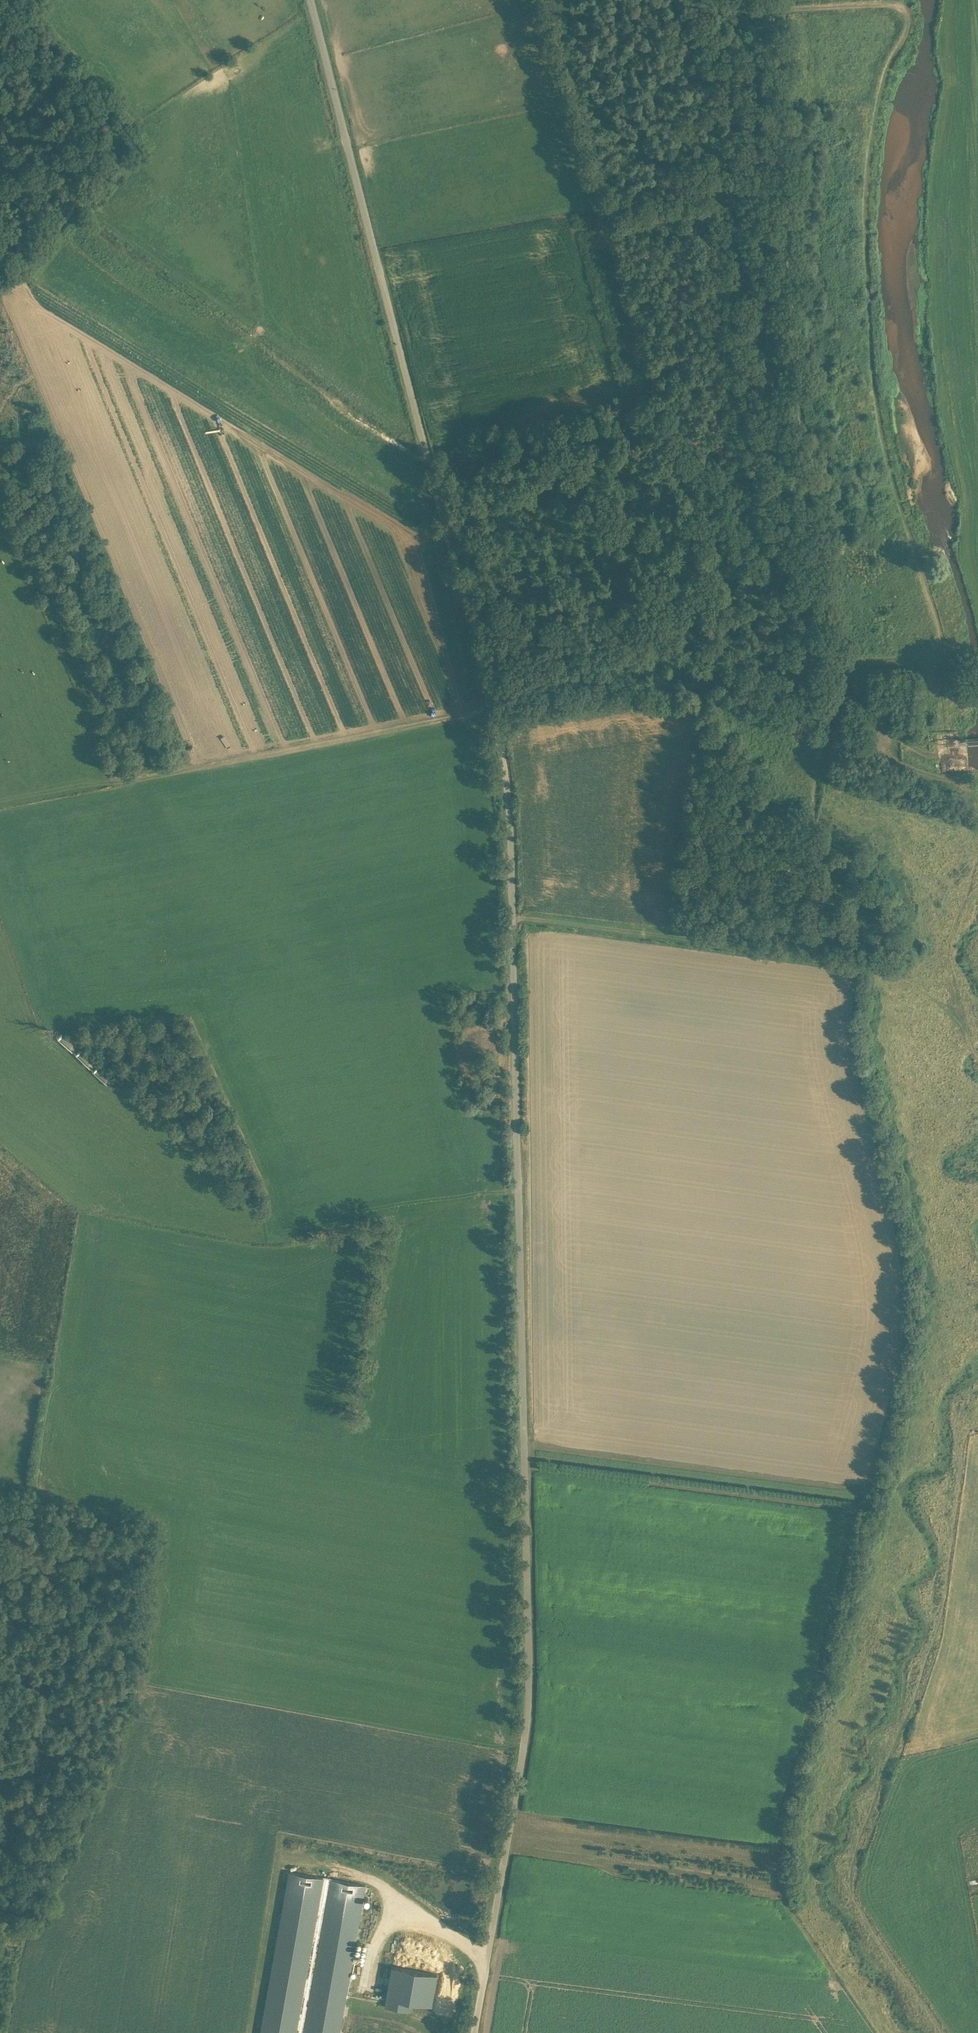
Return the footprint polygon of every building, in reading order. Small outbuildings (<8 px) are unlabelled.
[(858,887),(859,885),(858,883),(858,882),(846,879),(846,878),(844,884),(844,885),(844,884),(856,888),(857,888),(858,887),(859,887),(858,887)] [(366,1884),(289,1871),(260,2032),(340,2032),(366,1884)] [(412,2001),(432,2004),(438,1973),(392,1965),(385,2006),(410,2010),(412,2001)]
